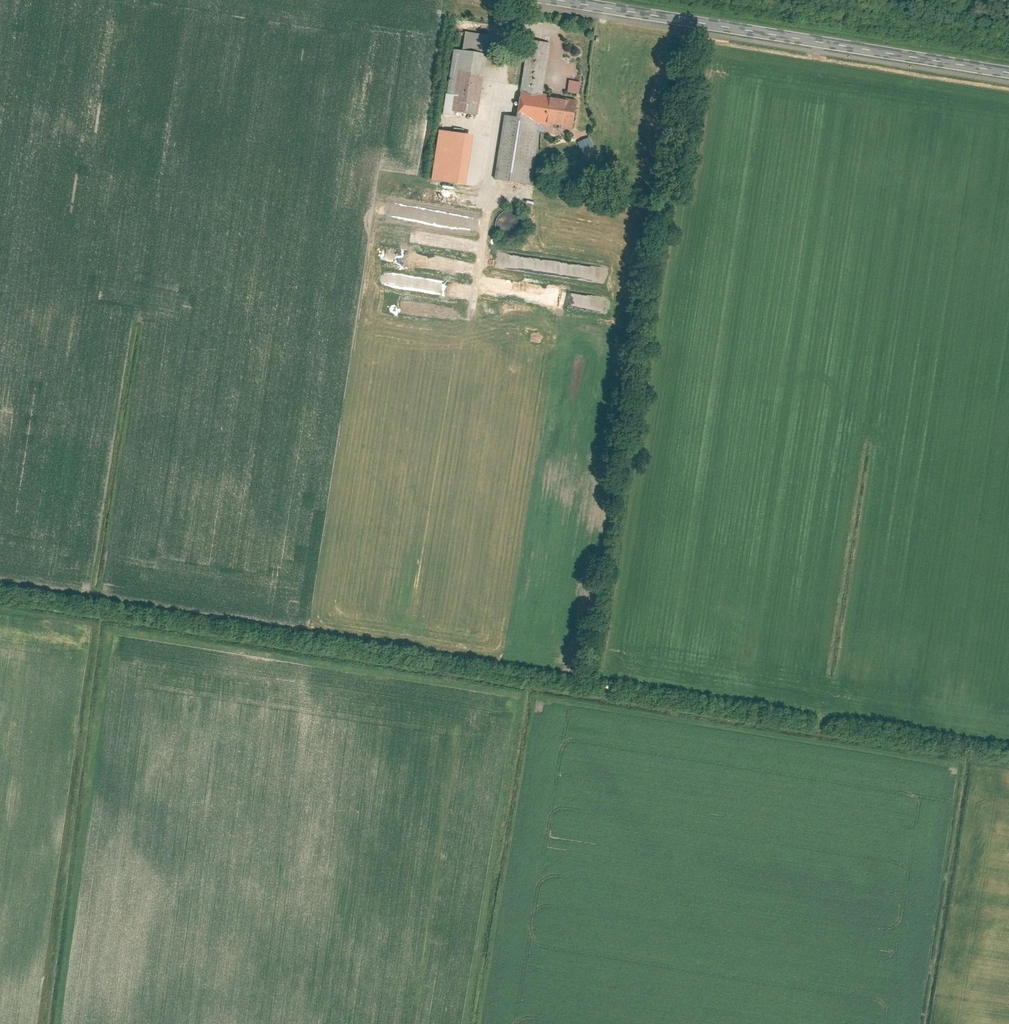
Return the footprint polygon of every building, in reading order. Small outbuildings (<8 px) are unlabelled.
[(519,92),(543,95),(550,44),(527,41),(519,92)] [(454,51),(445,112),(473,116),(482,55),(454,51)] [(566,91),(577,93),(580,82),(568,79),(566,91)] [(575,100),(518,94),(515,125),(573,130),(575,100)] [(435,130),(429,180),(463,184),(469,134),(435,130)] [(593,151),(589,139),(575,144),(580,156),(593,151)]
